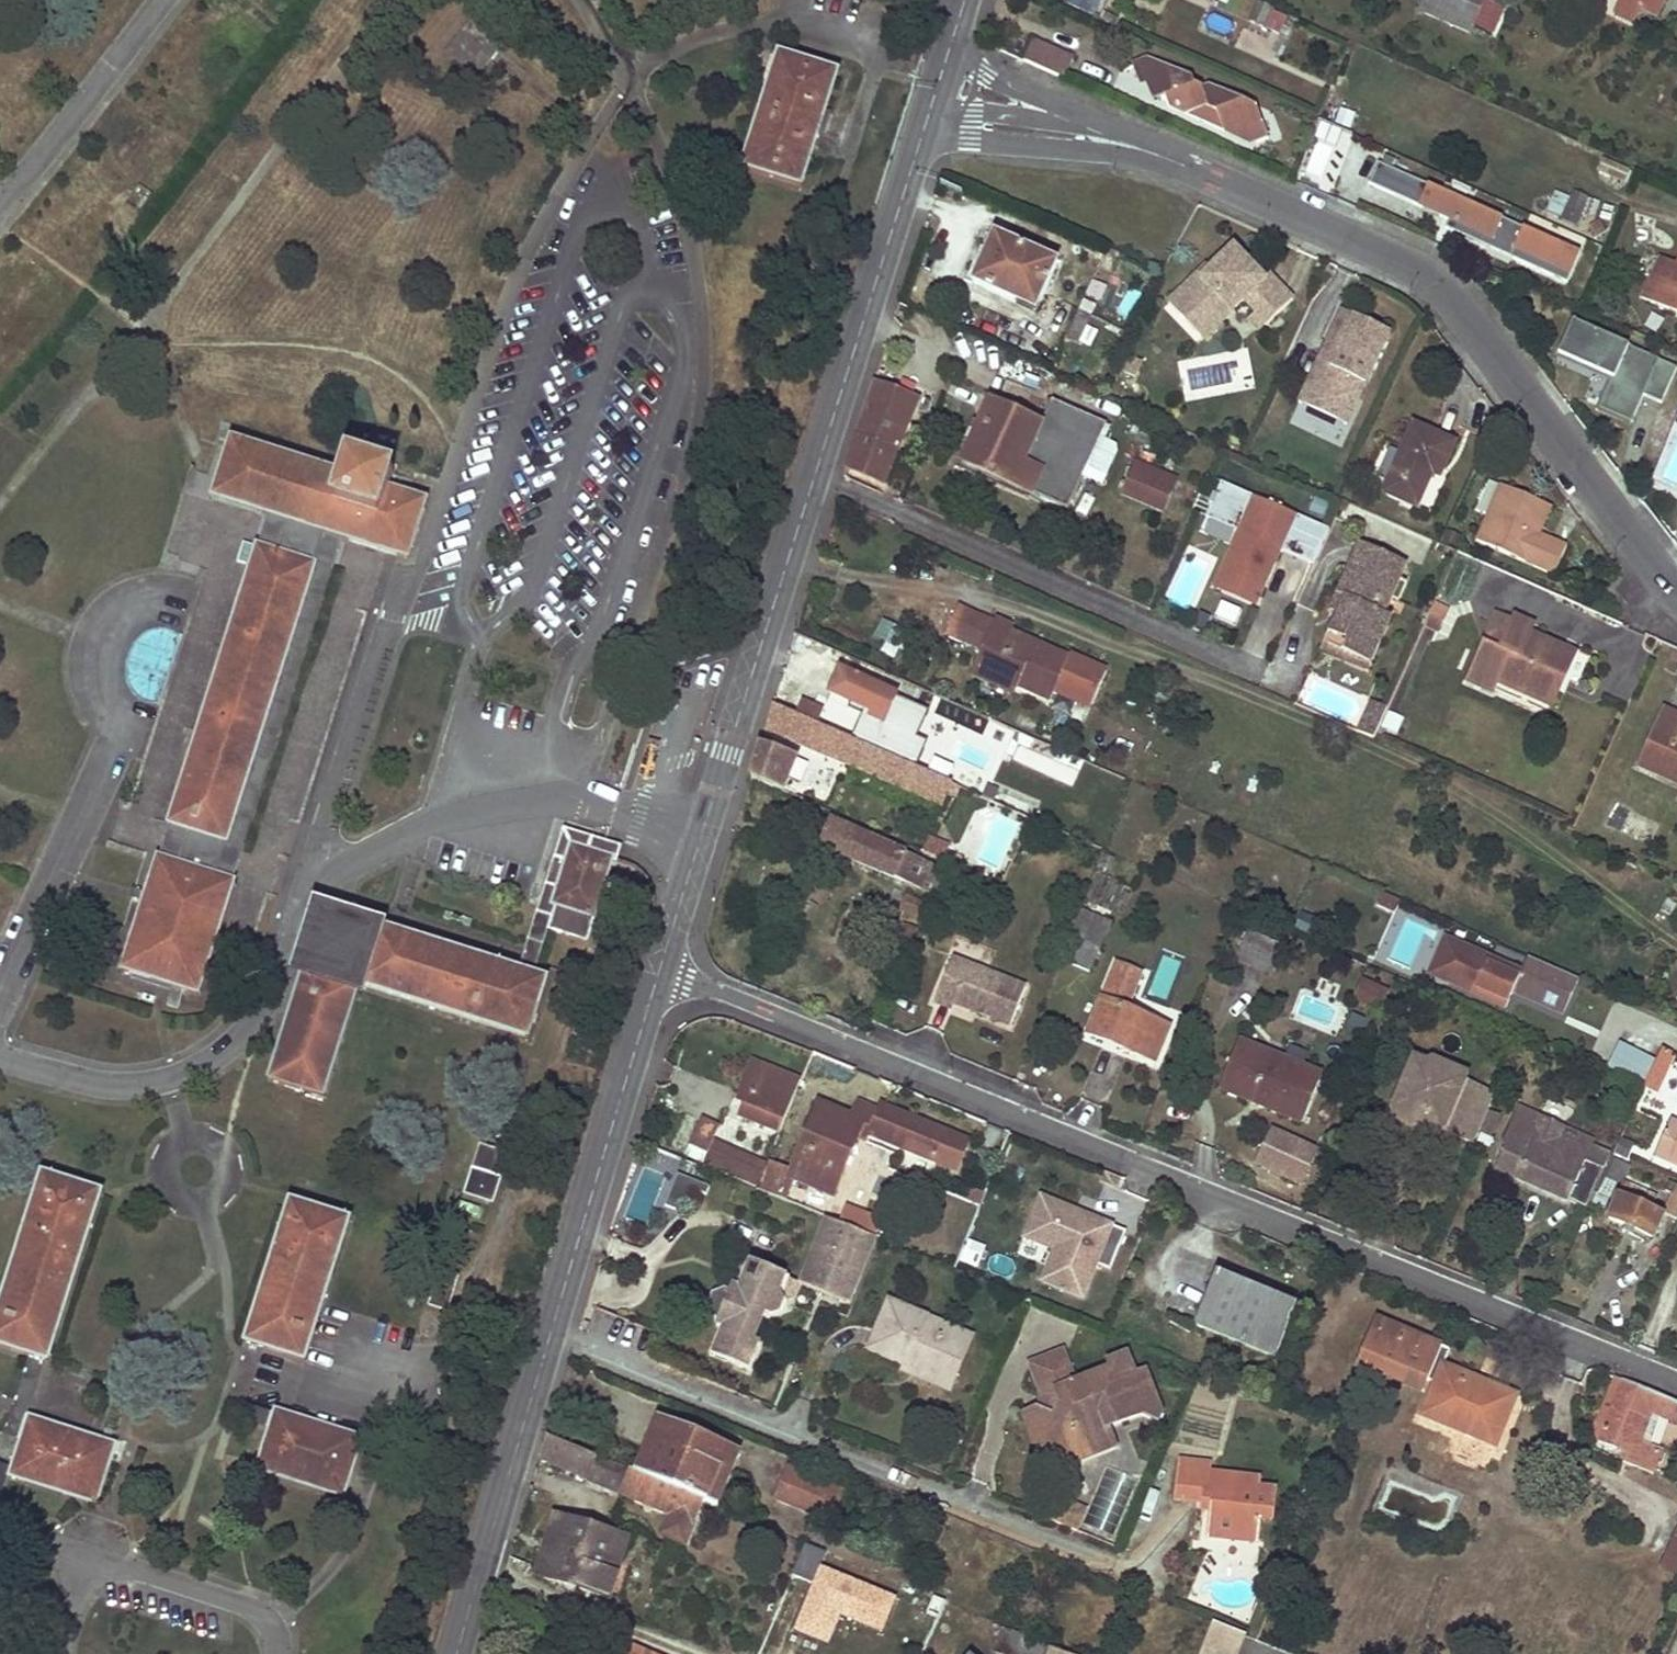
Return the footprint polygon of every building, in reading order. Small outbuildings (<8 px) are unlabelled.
[(1469,37),(1473,27),(1455,19),(1463,0),(1421,0),(1420,3),(1416,13),(1469,37)] [(1485,0),(1463,0),(1455,19),(1473,27),(1485,0)] [(1621,2),(1615,15),(1633,23),(1639,10),(1650,15),(1657,0),(1616,0),(1621,2)] [(1258,3),(1250,22),(1264,28),(1272,10),(1258,3)] [(442,51),(476,77),(492,56),(501,43),(469,18),(442,51)] [(1073,59),(1032,41),(1023,61),(1064,79),(1073,59)] [(739,167),(798,187),(837,72),(776,52),(739,167)] [(1146,61),(1132,67),(1140,88),(1146,86),(1153,104),(1162,101),(1158,91),(1170,86),(1166,78),(1176,74),(1146,61)] [(1165,100),(1167,106),(1188,115),(1206,108),(1215,113),(1222,131),(1238,138),(1252,132),(1256,143),(1268,139),(1257,110),(1205,87),(1201,88),(1194,85),(1193,81),(1176,74),(1166,78),(1170,86),(1158,91),(1162,101),(1165,100)] [(1206,108),(1188,115),(1222,131),(1215,113),(1206,108)] [(1238,138),(1253,144),(1256,143),(1252,132),(1238,138)] [(1313,136),(1303,157),(1333,170),(1343,149),(1313,136)] [(1346,169),(1361,176),(1370,154),(1354,148),(1346,169)] [(182,160),(170,151),(159,164),(171,174),(182,160)] [(1378,164),(1368,185),(1424,210),(1423,213),(1440,217),(1449,222),(1446,230),(1567,284),(1580,254),(1378,164)] [(1544,217),(1593,233),(1603,203),(1553,188),(1544,217)] [(994,235),(972,284),(1016,304),(1020,297),(1039,305),(1057,264),(994,235)] [(1098,266),(1110,271),(1118,252),(1106,247),(1098,266)] [(1202,339),(1243,300),(1255,312),(1267,324),(1292,300),(1268,275),(1262,280),(1233,249),(1211,270),(1202,278),(1199,274),(1168,303),(1202,339)] [(1652,303),(1660,306),(1676,268),(1676,267),(1670,263),(1652,303)] [(1202,278),(1211,270),(1207,266),(1199,274),(1202,278)] [(1660,306),(1676,314),(1676,268),(1660,306)] [(1016,304),(1035,313),(1039,305),(1020,297),(1016,304)] [(1078,343),(1090,315),(1078,309),(1065,337),(1078,343)] [(1389,332),(1342,310),(1332,331),(1339,334),(1331,349),(1337,352),(1330,366),(1318,361),(1302,396),(1339,413),(1348,395),(1358,399),(1389,332)] [(1259,331),(1267,324),(1255,312),(1248,319),(1259,331)] [(1676,367),(1573,322),(1557,356),(1609,379),(1597,407),(1631,423),(1644,396),(1661,403),(1676,367)] [(1339,334),(1332,331),(1318,361),(1330,366),(1337,352),(1331,349),(1339,334)] [(881,485),(917,401),(883,388),(887,379),(877,375),(874,385),(845,468),(881,485)] [(1302,396),(1299,402),(1346,425),(1358,399),(1348,395),(1339,413),(1302,396)] [(991,402),(964,462),(1068,509),(1106,424),(1052,400),(1041,425),(991,402)] [(1417,509),(1432,474),(1439,478),(1455,443),(1413,424),(1382,493),(1417,509)] [(286,447),(230,430),(222,456),(210,493),(266,510),(286,447)] [(394,449),(343,434),(335,462),(327,487),(378,502),(385,480),(394,449)] [(286,447),(266,510),(328,530),(409,554),(428,494),(385,480),(378,502),(327,487),(335,462),(286,447)] [(1178,479),(1135,460),(1128,477),(1147,485),(1146,488),(1170,498),(1178,479)] [(1128,477),(1116,503),(1130,509),(1134,502),(1162,514),(1170,498),(1146,488),(1147,485),(1128,477)] [(1205,517),(1242,534),(1220,584),(1254,599),(1276,549),(1313,564),(1329,530),(1220,482),(1215,495),(1213,494),(1208,504),(1210,505),(1205,517)] [(1546,505),(1500,485),(1475,541),(1553,575),(1566,546),(1534,533),(1546,505)] [(1130,509),(1159,522),(1162,514),(1134,502),(1130,509)] [(328,530),(266,510),(258,534),(254,548),(316,567),(321,551),(328,530)] [(1407,565),(1359,543),(1336,594),(1343,597),(1336,614),(1327,633),(1346,642),(1341,652),(1370,664),(1391,617),(1384,615),(1407,565)] [(254,548),(223,642),(286,663),(316,567),(254,548)] [(1336,594),(1328,611),(1336,614),(1343,597),(1336,594)] [(1441,632),(1448,606),(1430,601),(1423,627),(1441,632)] [(1532,626),(1514,618),(1500,650),(1484,643),(1467,681),(1491,692),(1497,680),(1544,701),(1555,676),(1562,679),(1573,654),(1528,634),(1532,626)] [(1013,627),(996,620),(975,667),(1018,686),(1050,700),(1054,691),(1091,707),(1106,672),(1069,656),(1068,658),(1038,645),(1037,647),(1009,636),(1013,627)] [(880,654),(893,654),(893,622),(880,622),(880,654)] [(1327,633),(1319,651),(1367,672),(1370,664),(1341,652),(1346,642),(1327,633)] [(223,642),(196,732),(258,752),(286,663),(223,642)] [(975,667),(971,675),(1014,694),(1018,686),(975,667)] [(841,670),(831,693),(862,707),(850,736),(915,764),(925,741),(914,736),(926,708),(841,670)] [(1544,701),(1551,704),(1562,679),(1555,676),(1544,701)] [(1386,709),(1371,702),(1364,717),(1380,724),(1386,709)] [(825,755),(942,807),(950,783),(772,706),(765,729),(796,743),(797,740),(827,751),(825,755)] [(1662,708),(1637,765),(1676,783),(1676,714),(1662,708)] [(1364,717),(1358,732),(1373,739),(1380,724),(1364,717)] [(196,732),(164,829),(226,850),(258,752),(196,732)] [(774,788),(788,754),(761,745),(750,779),(751,779),(774,788)] [(782,792),(797,758),(788,754),(774,788),(782,792)] [(830,820),(818,846),(927,892),(929,886),(931,887),(940,868),(830,820)] [(226,850),(164,829),(160,840),(154,859),(216,880),(222,861),(226,850)] [(619,863),(623,849),(604,842),(570,833),(548,909),(601,925),(619,863)] [(942,862),(949,845),(929,838),(928,838),(922,853),(942,862)] [(154,859),(116,977),(199,1002),(235,886),(216,880),(154,859)] [(921,919),(927,906),(906,897),(900,911),(898,910),(894,919),(900,922),(904,913),(921,919)] [(528,1050),(549,983),(317,909),(265,1087),(322,1107),(361,995),(528,1050)] [(1104,933),(1075,921),(1069,933),(1099,946),(1104,933)] [(892,930),(885,945),(903,953),(910,937),(892,930)] [(1269,975),(1281,946),(1248,931),(1235,960),(1269,975)] [(1069,933),(1058,959),(1088,972),(1099,946),(1069,933)] [(1445,938),(1429,974),(1505,1008),(1512,992),(1562,1014),(1578,979),(1528,957),(1521,972),(1445,938)] [(1009,1025),(1025,987),(952,957),(934,1001),(952,1009),(954,1003),(1009,1025)] [(1117,963),(1088,1034),(1155,1062),(1169,1026),(1152,1019),(1125,1008),(1140,973),(1117,963)] [(1388,993),(1360,980),(1353,998),(1380,1010),(1388,993)] [(1322,1075),(1238,1040),(1223,1078),(1268,1097),(1264,1107),(1302,1123),(1322,1075)] [(1671,1052),(1661,1047),(1642,1088),(1653,1093),(1671,1052)] [(1414,1059),(1407,1076),(1423,1084),(1430,1066),(1414,1059)] [(1495,1094),(1465,1081),(1467,1076),(1432,1061),(1430,1066),(1423,1084),(1407,1076),(1392,1110),(1398,1123),(1412,1129),(1426,1124),(1473,1144),(1495,1094)] [(739,1097),(746,1100),(739,1116),(778,1132),(799,1081),(753,1062),(739,1097)] [(1223,1078),(1219,1088),(1264,1107),(1268,1097),(1223,1078)] [(879,1111),(858,1102),(853,1117),(863,1121),(859,1130),(869,1135),(879,1111)] [(853,1117),(818,1103),(790,1171),(769,1163),(760,1189),(776,1195),(776,1193),(780,1195),(783,1188),(789,1191),(794,1179),(832,1195),(838,1182),(850,1153),(859,1130),(863,1121),(853,1117)] [(879,1111),(869,1135),(892,1144),(905,1115),(881,1105),(879,1111)] [(1506,1148),(1496,1170),(1585,1209),(1609,1153),(1591,1145),(1593,1139),(1516,1107),(1500,1145),(1506,1148)] [(935,1161),(946,1132),(905,1115),(892,1144),(935,1161)] [(718,1128),(700,1120),(689,1145),(706,1153),(712,1140),(718,1128)] [(1668,1123),(1655,1154),(1676,1164),(1676,1127),(1668,1123)] [(1256,1164),(1301,1184),(1316,1149),(1272,1130),(1256,1164)] [(717,1157),(723,1145),(712,1140),(706,1153),(707,1153),(717,1157)] [(479,1145),(463,1193),(490,1202),(506,1152),(479,1145)] [(689,1145),(685,1155),(702,1164),(707,1153),(706,1153),(689,1145)] [(765,1163),(723,1145),(717,1157),(707,1153),(702,1164),(755,1187),(765,1163)] [(838,1182),(856,1190),(868,1161),(850,1153),(838,1182)] [(1630,1166),(1614,1159),(1607,1176),(1618,1180),(1620,1175),(1626,1177),(1630,1166)] [(0,1297),(0,1347),(36,1358),(46,1361),(98,1197),(101,1191),(40,1172),(0,1297)] [(678,1174),(667,1205),(686,1212),(698,1182),(678,1174)] [(1676,1217),(1676,1186),(1669,1182),(1665,1191),(1671,1193),(1662,1213),(1676,1219),(1676,1217)] [(1622,1183),(1606,1219),(1651,1238),(1661,1216),(1649,1210),(1654,1198),(1622,1183)] [(780,1195),(787,1197),(789,1191),(783,1188),(780,1195)] [(1039,1281),(1080,1297),(1093,1264),(1107,1270),(1123,1231),(1038,1196),(1021,1237),(1052,1250),(1039,1281)] [(289,1199),(242,1343),(246,1344),(256,1347),(261,1349),(304,1362),(349,1218),(289,1199)] [(875,1229),(879,1213),(844,1205),(840,1221),(875,1229)] [(874,1239),(826,1219),(799,1284),(847,1304),(874,1239)] [(966,1238),(958,1261),(976,1268),(985,1245),(966,1238)] [(785,1276),(750,1262),(740,1288),(736,1287),(733,1285),(731,1292),(724,1289),(711,1294),(707,1306),(712,1319),(719,1321),(716,1328),(719,1328),(723,1330),(712,1356),(747,1370),(750,1363),(758,1343),(753,1340),(763,1314),(768,1316),(777,1313),(781,1303),(778,1295),(785,1276)] [(427,1304),(446,1310),(456,1276),(439,1270),(427,1304)] [(1195,1325),(1273,1358),(1295,1305),(1217,1273),(1195,1325)] [(972,1337),(888,1301),(867,1351),(904,1366),(905,1367),(908,1360),(954,1379),(972,1337)] [(1495,1447),(1516,1396),(1443,1366),(1450,1351),(1375,1320),(1356,1364),(1381,1374),(1386,1364),(1427,1381),(1434,1384),(1420,1416),(1495,1447)] [(1056,1455),(1076,1463),(1081,1451),(1093,1456),(1114,1448),(1107,1429),(1140,1416),(1157,1423),(1161,1414),(1145,1373),(1134,1376),(1132,1371),(1116,1377),(1113,1368),(1074,1382),(1062,1351),(1029,1364),(1042,1397),(1047,1399),(1041,1412),(1036,1410),(1022,1415),(1034,1444),(1050,1438),(1056,1455)] [(1132,1371),(1126,1355),(1110,1361),(1113,1368),(1116,1377),(1132,1371)] [(904,1366),(901,1372),(949,1392),(954,1379),(908,1360),(905,1367),(904,1366)] [(1590,1439),(1598,1442),(1622,1380),(1615,1377),(1590,1439)] [(1598,1442),(1626,1454),(1622,1462),(1652,1474),(1652,1473),(1661,1449),(1649,1444),(1637,1439),(1647,1411),(1659,1416),(1676,1424),(1676,1403),(1655,1394),(1622,1380),(1598,1442)] [(1042,1397),(1036,1410),(1041,1412),(1047,1399),(1042,1397)] [(253,1469),(342,1497),(361,1436),(273,1409),(272,1413),(269,1422),(267,1428),(253,1469)] [(1649,1444),(1659,1416),(1647,1411),(1637,1439),(1649,1444)] [(7,1476),(96,1503),(114,1443),(26,1415),(24,1419),(18,1439),(7,1476)] [(734,1452),(658,1420),(643,1457),(649,1459),(641,1476),(702,1501),(707,1503),(714,1486),(719,1489),(734,1452)] [(539,1458),(588,1478),(596,1457),(546,1436),(539,1458)] [(1050,1438),(1034,1444),(1056,1455),(1050,1438)] [(1081,1451),(1076,1463),(1093,1456),(1081,1451)] [(717,1507),(739,1454),(734,1452),(719,1489),(714,1486),(707,1503),(717,1507)] [(588,1478),(587,1480),(622,1495),(632,1472),(596,1457),(588,1478)] [(643,1457),(636,1473),(641,1476),(649,1459),(643,1457)] [(1208,1535),(1256,1540),(1259,1516),(1270,1518),(1274,1490),(1256,1488),(1257,1479),(1207,1473),(1208,1465),(1180,1462),(1176,1496),(1202,1500),(1212,1500),(1211,1511),(1208,1535)] [(844,1490),(787,1466),(773,1500),(831,1523),(844,1490)] [(663,1535),(684,1544),(702,1501),(641,1476),(636,1473),(632,1472),(622,1495),(622,1496),(670,1516),(663,1535)] [(1533,1485),(1531,1494),(1541,1496),(1542,1486),(1533,1485)] [(1063,1502),(1055,1499),(1046,1519),(1055,1523),(1063,1502)] [(1075,1531),(1083,1510),(1063,1502),(1055,1523),(1075,1531)] [(567,1520),(555,1517),(537,1576),(549,1579),(567,1520)] [(567,1520),(549,1579),(609,1598),(616,1573),(604,1570),(615,1535),(567,1520)] [(1663,1556),(1676,1562),(1676,1526),(1663,1556)] [(616,1573),(627,1538),(615,1535),(604,1570),(616,1573)] [(898,1595),(822,1564),(795,1630),(827,1643),(838,1616),(882,1634),(898,1595)] [(1212,1622),(1199,1653),(1235,1653),(1243,1635),(1212,1622)] [(994,1651),(1003,1653),(1048,1653),(1049,1649),(1050,1647),(1023,1638),(1023,1636),(1000,1629),(994,1651)] [(634,1646),(630,1653),(653,1653),(634,1646)]
